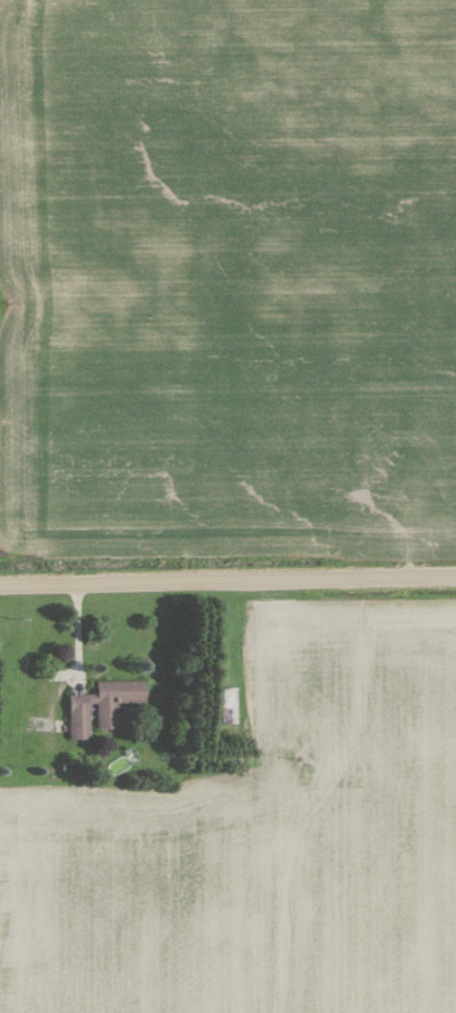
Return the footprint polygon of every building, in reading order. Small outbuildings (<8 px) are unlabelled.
[(97,682),(97,695),(69,695),(69,740),(90,740),(90,706),(97,706),(97,730),(118,730),(118,704),(146,704),(146,682),(97,682)] [(220,689),(220,725),(237,725),(237,689),(220,689)]
